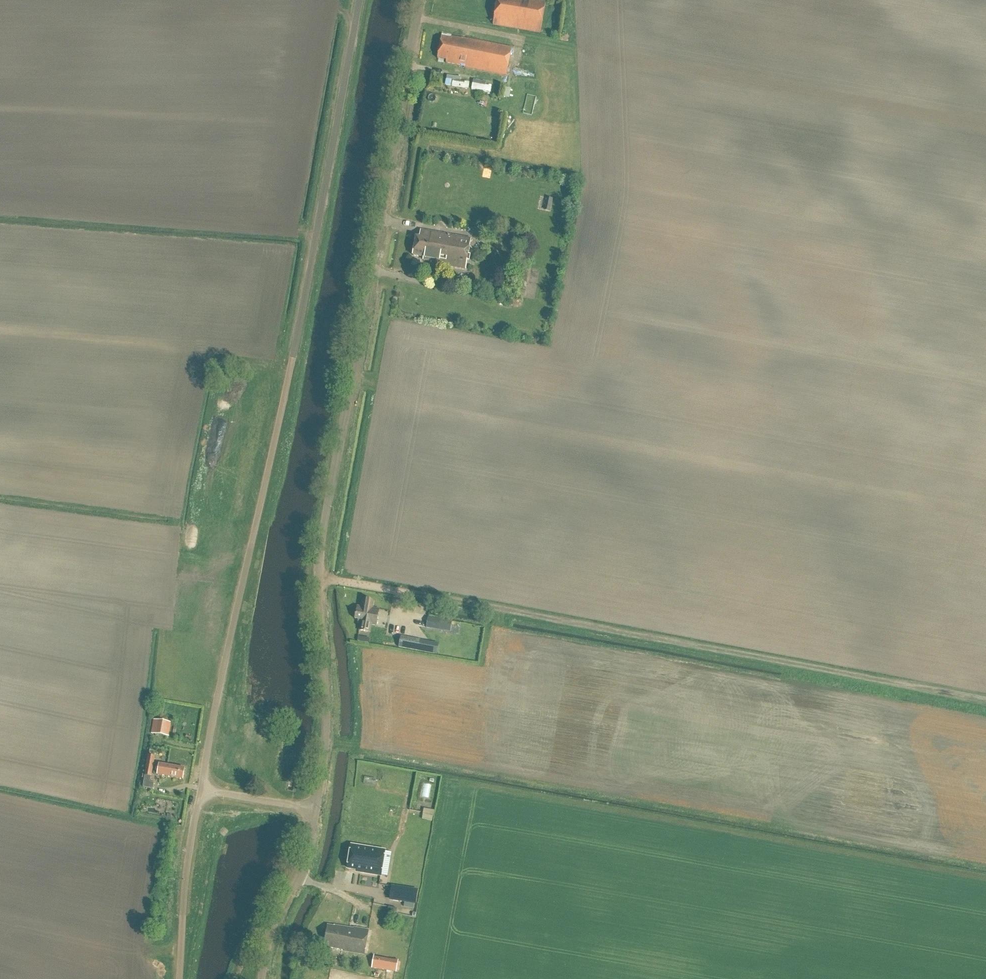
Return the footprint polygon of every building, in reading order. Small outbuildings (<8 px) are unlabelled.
[(531,0),(497,0),(493,25),(540,34),(546,2),(531,0)] [(451,40),(441,38),(437,59),(446,61),(446,63),(464,67),(464,68),(506,76),(512,48),(461,38),(461,39),(452,38),(451,40)] [(452,86),(452,87),(468,89),(469,83),(460,82),(461,79),(447,76),(445,85),(452,86)] [(473,81),(471,90),(490,93),(491,88),(485,87),(485,83),(473,81)] [(432,262),(432,264),(465,270),(470,239),(423,231),(421,239),(416,238),(413,256),(424,258),(423,261),(432,262)] [(358,605),(355,618),(359,618),(358,622),(361,622),(359,629),(371,632),(372,624),(377,625),(380,608),(373,607),(375,600),(363,598),(362,606),(358,605)] [(438,631),(440,620),(428,618),(426,629),(438,631)] [(402,635),(400,647),(420,650),(422,639),(402,635)] [(154,719),(152,734),(169,737),(171,722),(154,719)] [(144,776),(151,777),(155,757),(148,756),(144,776)] [(160,763),(158,775),(183,780),(185,768),(160,763)] [(348,869),(362,871),(361,874),(381,877),(385,852),(351,846),(348,869)] [(417,891),(392,887),(390,900),(415,904),(417,891)] [(328,948),(364,955),(368,930),(354,928),(353,929),(334,926),(328,925),(325,942),(329,943),(328,948)] [(374,958),(372,969),(396,973),(398,961),(374,958)]
